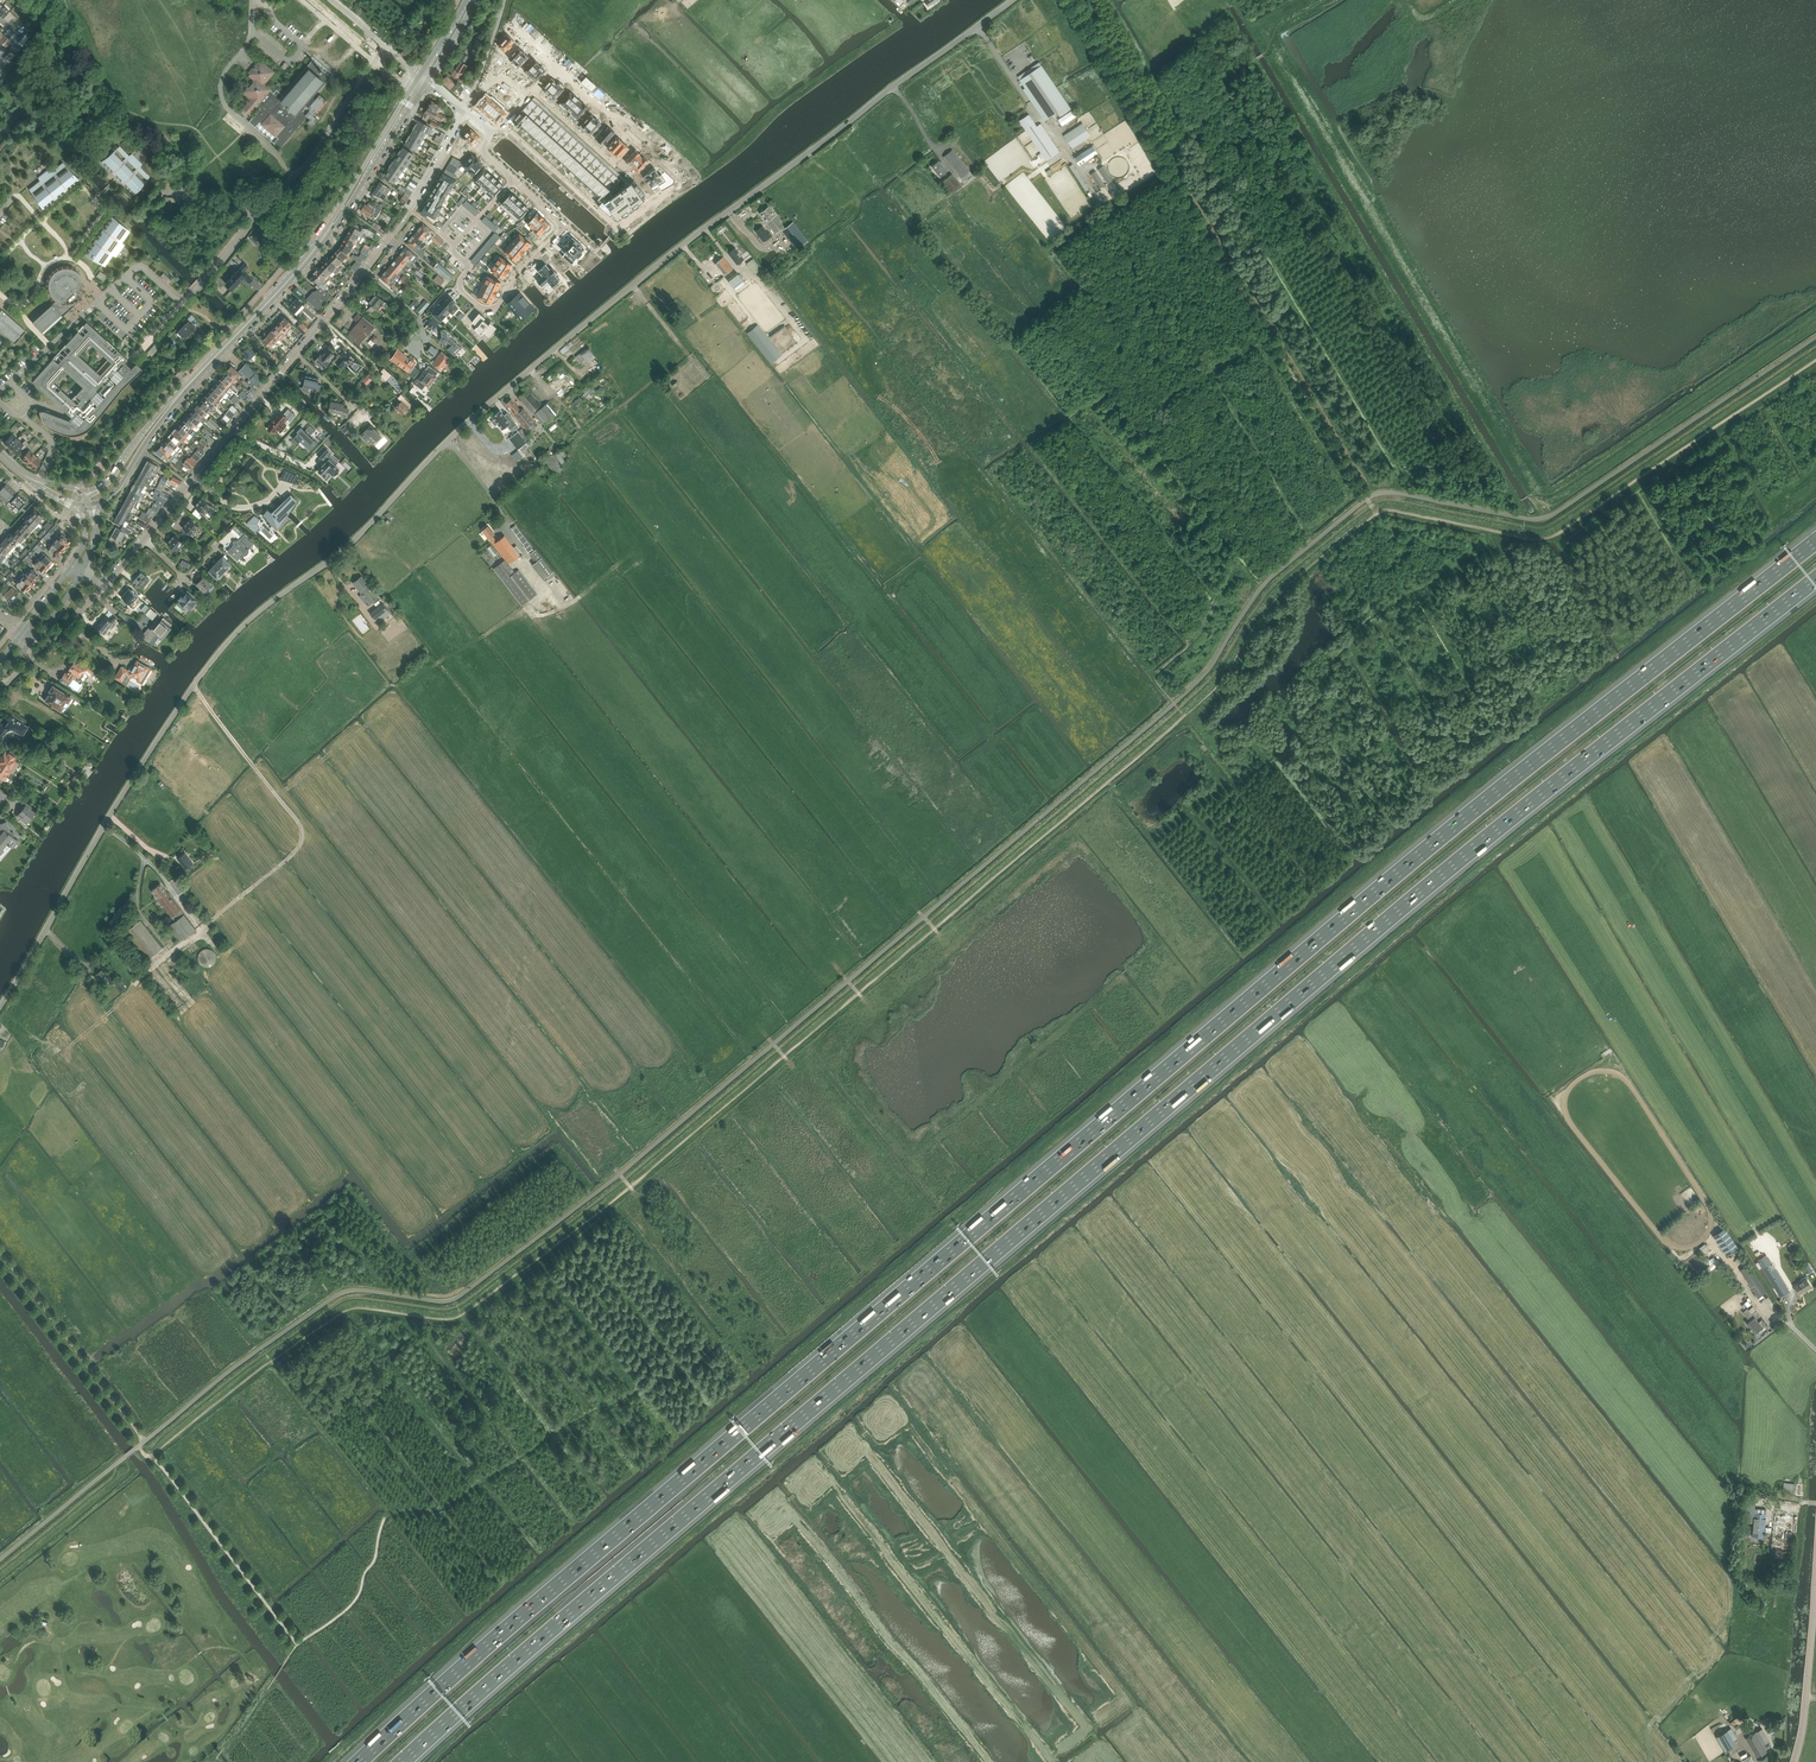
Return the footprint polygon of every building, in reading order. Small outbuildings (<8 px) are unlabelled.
[(0,11),(0,15),(4,19),(10,12),(4,6),(0,11)] [(431,25),(438,12),(433,9),(425,21),(431,25)] [(8,50),(2,57),(3,57),(8,62),(14,54),(15,55),(22,46),(27,39),(23,35),(20,38),(9,28),(4,35),(7,38),(10,41),(9,42),(10,43),(12,45),(8,50)] [(504,40),(498,46),(505,52),(508,48),(509,49),(512,45),(511,44),(514,41),(506,34),(502,38),(504,40)] [(2,44),(6,47),(10,43),(9,42),(10,41),(7,38),(4,35),(0,39),(0,47),(2,44)] [(477,37),(472,52),(477,54),(483,39),(483,38),(477,37)] [(0,61),(1,60),(3,57),(2,57),(8,50),(6,47),(2,44),(0,47),(0,61)] [(402,51),(400,53),(401,53),(403,55),(402,55),(406,58),(408,59),(409,58),(408,57),(411,54),(409,53),(410,50),(405,47),(404,48),(405,48),(402,51)] [(512,54),(508,58),(514,62),(523,52),(521,50),(522,49),(519,47),(519,48),(518,47),(515,51),(514,50),(511,53),(512,54)] [(523,52),(514,62),(519,67),(522,63),(523,64),(526,61),(525,60),(529,56),(528,56),(528,55),(526,53),(525,54),(523,52)] [(454,70),(451,75),(456,80),(459,77),(461,74),(461,75),(467,65),(464,63),(468,57),(465,55),(460,61),(461,62),(458,66),(457,66),(455,69),(456,69),(455,71),(454,70)] [(534,59),(524,70),(530,76),(539,65),(538,64),(538,63),(534,59)] [(254,80),(243,93),(250,99),(243,108),(250,115),(258,106),(257,105),(259,104),(262,101),(264,102),(259,107),(260,108),(249,122),(255,127),(260,122),(261,123),(261,124),(270,113),(285,126),(276,137),(278,138),(274,143),(280,148),(307,117),(310,119),(307,122),(312,127),(318,120),(316,117),(317,116),(315,114),(327,100),(320,94),(315,99),(313,98),(331,77),(312,61),(283,95),(277,89),(276,90),(275,90),(278,87),(276,85),(272,89),(271,89),(265,84),(275,72),(261,61),(249,76),(254,80)] [(1071,109),(1041,65),(1039,62),(1018,76),(1025,88),(1023,89),(1045,121),(1057,112),(1060,116),(1071,109)] [(539,65),(530,76),(536,81),(539,78),(541,77),(542,75),(545,71),(544,69),(544,68),(542,66),(541,67),(539,65)] [(384,85),(387,82),(388,81),(382,75),(378,79),(384,85)] [(444,78),(442,81),(450,89),(453,91),(456,88),(459,85),(459,84),(456,82),(455,84),(447,75),(446,76),(445,76),(444,77),(444,78)] [(545,85),(542,89),(548,94),(558,83),(557,83),(556,82),(556,81),(554,79),(553,79),(551,78),(548,81),(544,84),(545,85)] [(558,83),(548,94),(554,99),(558,95),(559,95),(562,92),(561,92),(565,87),(559,81),(558,83),(557,83),(558,83)] [(564,98),(558,105),(564,110),(565,109),(576,97),(573,94),(572,94),(570,92),(566,96),(565,96),(563,98),(564,98)] [(480,102),(476,106),(482,111),(491,100),(486,95),(483,99),(482,99),(480,101),(480,102)] [(576,97),(565,109),(570,114),(571,114),(581,102),(579,100),(580,100),(576,97)] [(491,100),(482,111),(482,112),(484,114),(485,113),(487,115),(497,103),(492,99),(491,100)] [(532,99),(522,110),(526,113),(528,116),(534,121),(540,126),(542,128),(546,131),(552,137),(557,142),(560,144),(563,147),(569,152),(575,158),(581,163),(587,168),(592,173),(598,179),(604,184),(610,189),(606,194),(607,195),(608,196),(609,198),(627,185),(623,181),(619,178),(615,175),(611,171),(608,168),(604,164),(600,161),(596,157),(593,154),(589,151),(585,147),(581,144),(577,140),(574,137),(570,134),(566,130),(562,127),(559,123),(555,120),(551,117),(547,113),(543,110),(540,106),(536,103),(532,99)] [(429,104),(428,105),(428,106),(428,107),(437,113),(439,113),(441,110),(439,109),(440,107),(441,106),(440,106),(431,101),(430,104),(429,104)] [(570,114),(569,115),(576,120),(581,114),(582,114),(584,112),(584,111),(588,107),(583,103),(583,104),(581,102),(571,114),(570,114)] [(497,103),(487,115),(489,117),(488,118),(490,120),(491,119),(492,120),(501,109),(502,109),(503,108),(497,103)] [(428,107),(423,116),(428,119),(430,114),(434,116),(434,117),(441,121),(442,120),(443,121),(444,118),(443,117),(444,117),(444,116),(437,113),(428,107)] [(501,109),(492,120),(497,124),(501,120),(501,121),(501,120),(502,120),(503,119),(503,118),(507,114),(502,109),(501,109)] [(522,110),(513,121),(516,124),(516,125),(518,127),(518,126),(518,127),(519,127),(519,126),(528,116),(526,113),(522,110)] [(1072,110),(1059,119),(1063,125),(1076,116),(1072,110)] [(270,113),(261,124),(276,137),(285,126),(270,113)] [(584,121),(579,127),(584,131),(586,129),(596,118),(594,117),(594,116),(592,114),(591,114),(590,114),(587,118),(586,117),(584,120),(584,121)] [(1020,121),(1047,160),(1059,152),(1040,124),(1037,126),(1029,114),(1020,121)] [(528,116),(519,126),(519,127),(521,129),(524,131),(524,132),(534,121),(528,116)] [(596,118),(586,129),(591,134),(595,130),(595,131),(598,128),(598,127),(601,123),(600,122),(601,122),(598,120),(597,120),(596,118)] [(416,124),(415,126),(426,133),(429,134),(432,128),(430,127),(419,121),(417,124),(416,124)] [(524,131),(524,132),(526,134),(527,134),(530,137),(540,126),(534,121),(524,132),(524,131)] [(1078,125),(1064,135),(1073,148),(1092,135),(1083,122),(1078,125)] [(414,129),(412,133),(423,139),(426,133),(415,126),(413,129),(414,129)] [(540,126),(530,137),(536,142),(546,131),(542,128),(540,126)] [(602,129),(595,137),(601,143),(605,139),(607,140),(608,139),(614,132),(608,126),(605,130),(603,128),(602,129)] [(463,138),(463,139),(466,142),(467,141),(468,142),(467,143),(470,146),(471,145),(472,146),(474,142),(475,143),(475,142),(475,143),(477,141),(477,140),(480,137),(471,129),(468,132),(468,131),(467,132),(465,133),(466,134),(465,134),(466,134),(463,138)] [(536,142),(536,143),(538,144),(538,145),(539,144),(542,147),(552,137),(546,131),(536,142)] [(409,136),(408,138),(419,145),(423,139),(412,133),(410,136),(409,136)] [(552,137),(542,147),(545,150),(545,151),(547,153),(548,153),(557,142),(552,137)] [(611,144),(607,147),(613,153),(622,143),(623,143),(623,142),(621,141),(621,140),(620,139),(619,137),(617,137),(613,141),(613,140),(610,143),(611,144)] [(407,141),(405,144),(416,151),(419,145),(408,138),(407,140),(407,141)] [(557,142),(548,153),(549,153),(548,153),(551,156),(553,158),(554,158),(563,147),(560,144),(557,142)] [(622,143),(613,153),(619,158),(623,154),(623,155),(626,152),(625,151),(629,148),(625,144),(623,142),(623,143),(622,143)] [(1093,146),(1076,158),(1080,164),(1098,153),(1093,146)] [(400,151),(399,153),(409,160),(413,154),(403,147),(401,151),(400,151)] [(553,158),(556,161),(556,160),(559,163),(569,152),(563,147),(554,158),(553,158)] [(123,184),(134,195),(133,193),(140,186),(141,186),(148,179),(137,168),(141,163),(133,155),(128,158),(117,148),(109,154),(110,155),(102,162),(101,161),(112,172),(114,170),(117,172),(114,175),(120,181),(122,179),(125,182),(123,184)] [(429,155),(426,160),(430,162),(432,160),(433,157),(435,154),(432,152),(428,150),(427,153),(429,155)] [(629,157),(625,161),(632,167),(641,156),(639,154),(640,154),(635,150),(632,154),(631,154),(629,156),(629,157)] [(973,176),(952,150),(943,157),(961,178),(964,182),(973,176)] [(559,163),(559,164),(561,165),(562,166),(565,168),(575,158),(569,152),(559,163)] [(398,155),(395,159),(406,166),(409,160),(399,153),(397,155),(398,155)] [(467,161),(463,165),(468,170),(478,158),(476,157),(476,156),(475,157),(472,154),(469,158),(468,158),(466,160),(467,161)] [(641,156),(632,167),(638,172),(641,168),(642,169),(645,166),(644,165),(648,161),(643,157),(643,158),(641,156)] [(453,157),(443,173),(452,178),(461,162),(453,157)] [(478,158),(468,170),(473,175),(477,170),(478,171),(480,168),(479,168),(483,164),(480,161),(481,161),(480,160),(479,159),(478,158)] [(575,158),(565,168),(568,171),(568,172),(569,172),(570,174),(571,174),(581,163),(575,158)] [(393,162),(391,164),(402,171),(406,166),(395,159),(393,162)] [(938,161),(932,166),(940,177),(947,171),(943,166),(944,166),(940,161),(939,162),(938,161)] [(581,163),(571,174),(572,176),(573,176),(577,179),(587,168),(581,163)] [(42,182),(30,191),(36,200),(37,199),(43,208),(42,209),(55,199),(52,196),(55,194),(57,197),(64,191),(63,189),(65,187),(67,189),(79,180),(79,179),(77,181),(71,172),(71,171),(65,164),(53,174),(48,169),(39,177),(42,182)] [(390,167),(388,170),(398,177),(402,171),(391,164),(390,166),(390,167)] [(1089,189),(1073,164),(1069,166),(1086,191),(1089,189)] [(1103,166),(1098,169),(1108,183),(1112,180),(1103,166)] [(587,168),(577,179),(580,181),(579,181),(582,184),(583,184),(592,173),(587,168)] [(655,169),(644,176),(651,187),(657,183),(658,186),(666,181),(661,174),(659,175),(655,169)] [(385,173),(383,175),(384,176),(394,183),(398,177),(388,170),(385,173)] [(486,170),(474,183),(480,188),(491,175),(490,174),(490,173),(488,171),(487,171),(486,170)] [(1096,171),(1091,174),(1100,188),(1105,185),(1096,171)] [(443,173),(439,179),(453,187),(457,181),(451,178),(443,173)] [(582,184),(585,187),(585,186),(588,189),(598,179),(592,173),(583,184),(582,184)] [(952,174),(942,182),(951,193),(961,185),(952,174)] [(491,175),(480,188),(486,193),(497,180),(496,179),(496,178),(493,176),(491,175)] [(439,180),(436,185),(448,193),(449,194),(453,187),(439,179),(439,180)] [(588,189),(588,190),(590,192),(591,192),(594,195),(604,184),(598,179),(588,189)] [(497,180),(486,193),(491,198),(497,192),(498,192),(499,191),(499,190),(503,185),(501,184),(502,183),(499,181),(499,182),(497,180)] [(607,195),(598,205),(606,211),(609,215),(610,215),(611,215),(613,213),(617,219),(623,215),(625,213),(627,212),(634,207),(632,205),(637,202),(638,203),(644,199),(642,196),(644,195),(644,194),(644,193),(641,189),(634,180),(629,183),(627,185),(609,198),(608,196),(607,195)] [(379,181),(375,187),(386,195),(387,195),(390,189),(386,187),(379,181)] [(604,184),(594,195),(598,198),(597,198),(598,198),(598,199),(599,200),(600,200),(606,194),(610,189),(604,184)] [(436,185),(432,191),(444,199),(448,193),(436,185)] [(371,195),(370,196),(377,201),(380,195),(385,198),(387,195),(386,195),(375,187),(371,192),(372,193),(371,195)] [(403,187),(402,190),(410,196),(411,195),(412,193),(412,192),(407,189),(404,187),(403,187)] [(432,191),(428,198),(430,199),(430,198),(442,206),(446,199),(444,199),(432,191)] [(505,199),(499,205),(505,211),(517,198),(515,196),(516,196),(513,194),(511,193),(507,197),(506,197),(505,199),(505,198),(505,199)] [(403,195),(399,201),(404,204),(408,198),(407,197),(404,195),(404,194),(403,195)] [(430,199),(426,204),(438,212),(439,212),(442,206),(430,198),(430,199)] [(517,198),(505,211),(511,216),(522,203),(521,201),(519,199),(518,199),(517,198)] [(466,200),(462,205),(475,216),(479,211),(466,200)] [(361,210),(361,211),(365,214),(365,216),(367,217),(368,216),(369,217),(371,214),(372,215),(375,217),(380,210),(370,203),(368,206),(365,204),(363,207),(362,207),(361,209),(361,210)] [(522,203),(511,216),(517,221),(528,208),(527,207),(527,206),(524,204),(522,203)] [(426,204),(421,213),(426,216),(428,214),(436,219),(440,213),(439,212),(438,212),(426,204)] [(784,226),(769,206),(760,213),(775,233),(784,226)] [(531,219),(527,223),(533,229),(543,218),(544,218),(539,214),(537,213),(533,217),(532,217),(530,219),(531,219)] [(111,216),(84,254),(85,253),(94,259),(94,260),(102,265),(111,253),(116,256),(123,246),(119,242),(128,230),(120,223),(119,224),(111,217),(112,216),(111,216)] [(485,216),(481,221),(494,232),(498,227),(485,216)] [(543,218),(533,229),(534,229),(539,234),(543,230),(544,231),(545,232),(546,232),(547,231),(548,231),(549,231),(549,230),(550,230),(550,229),(551,228),(551,227),(551,226),(551,225),(545,220),(544,219),(543,218)] [(808,241),(793,221),(782,230),(796,249),(808,241)] [(423,223),(419,228),(427,235),(429,233),(433,236),(430,238),(440,246),(444,241),(423,223)] [(353,225),(351,230),(360,235),(363,237),(364,238),(366,234),(372,238),(374,239),(376,238),(377,235),(369,229),(364,229),(363,228),(363,227),(361,226),(360,227),(356,224),(353,225)] [(763,241),(770,236),(762,226),(756,231),(763,241)] [(254,228),(254,236),(262,236),(262,228),(259,228),(254,228)] [(418,228),(414,233),(426,243),(427,244),(429,241),(425,237),(427,235),(419,228),(418,228)] [(348,234),(347,236),(356,241),(359,243),(363,237),(360,235),(351,230),(350,230),(349,231),(348,232),(348,234)] [(495,232),(471,261),(475,265),(500,236),(495,232)] [(588,251),(567,232),(552,248),(571,264),(588,251)] [(414,233),(410,238),(418,245),(420,243),(424,246),(426,243),(414,233)] [(514,239),(525,249),(527,247),(528,248),(531,244),(519,233),(514,239)] [(344,239),(343,241),(344,242),(343,242),(353,248),(356,241),(347,236),(346,238),(344,239)] [(410,238),(406,243),(418,253),(421,255),(422,256),(425,252),(421,249),(422,248),(418,245),(410,238)] [(513,238),(508,244),(520,254),(521,255),(521,254),(522,254),(521,254),(522,253),(523,253),(522,253),(525,249),(514,239),(513,238)] [(340,249),(348,255),(353,248),(343,242),(343,243),(342,243),(341,245),(341,246),(340,249)] [(508,244),(503,250),(515,260),(520,254),(508,244)] [(364,246),(360,251),(361,252),(361,253),(366,255),(370,249),(364,246)] [(406,247),(402,252),(410,259),(413,262),(415,260),(417,261),(420,258),(417,256),(406,247)] [(734,248),(728,253),(734,260),(737,265),(743,260),(740,255),(734,248)] [(335,254),(343,261),(348,255),(340,249),(338,251),(336,251),(335,252),(335,254)] [(755,275),(760,270),(762,269),(747,250),(740,255),(747,263),(746,264),(755,275)] [(400,253),(397,257),(409,267),(411,265),(413,262),(410,259),(402,252),(401,252),(400,253)] [(332,257),(330,259),(338,266),(343,261),(335,254),(334,254),(333,254),(332,256),(332,257)] [(500,256),(495,263),(508,271),(510,269),(509,268),(512,264),(500,256)] [(724,256),(724,257),(715,263),(724,275),(733,268),(724,256)] [(397,257),(393,262),(401,269),(404,271),(408,267),(409,267),(397,257)] [(325,264),(333,272),(336,269),(339,272),(341,269),(338,266),(330,259),(327,261),(326,261),(325,263),(325,264)] [(393,262),(389,267),(397,274),(401,269),(393,262)] [(249,283),(253,279),(244,271),(249,266),(245,263),(237,272),(236,271),(233,274),(234,275),(226,283),(232,290),(233,289),(234,289),(235,289),(236,288),(236,287),(236,286),(244,278),(249,283)] [(495,263),(491,270),(503,278),(505,274),(506,274),(508,272),(508,271),(495,263)] [(322,268),(320,270),(330,279),(331,278),(331,276),(330,275),(333,272),(325,264),(324,265),(323,265),(322,266),(322,268)] [(439,264),(436,268),(450,280),(451,279),(453,276),(439,264)] [(537,280),(542,287),(542,286),(544,285),(547,282),(551,286),(552,287),(560,280),(555,275),(557,273),(557,274),(557,273),(552,267),(551,267),(552,268),(550,269),(546,264),(537,271),(538,271),(542,276),(539,279),(537,280)] [(448,265),(445,268),(451,273),(452,272),(454,270),(448,265)] [(389,267),(385,272),(393,279),(394,280),(396,278),(398,279),(400,276),(397,274),(389,267)] [(56,301),(32,322),(32,324),(32,325),(33,327),(33,328),(34,329),(35,330),(36,332),(38,333),(39,333),(41,334),(43,334),(63,316),(62,315),(72,305),(73,307),(82,299),(76,292),(80,288),(80,283),(83,282),(83,280),(82,279),(82,277),(81,277),(81,276),(80,275),(79,274),(78,273),(77,272),(76,272),(74,270),(72,269),(70,269),(67,268),(65,268),(62,269),(60,269),(58,270),(60,273),(54,278),(52,276),(51,278),(50,279),(50,280),(49,282),(49,283),(49,285),(49,286),(49,287),(49,289),(49,290),(56,301)] [(345,273),(350,278),(351,277),(353,275),(352,274),(355,271),(352,269),(351,270),(349,272),(347,270),(345,273)] [(315,274),(325,283),(328,286),(330,283),(328,281),(330,279),(320,270),(318,272),(316,272),(315,273),(315,274)] [(100,271),(96,276),(103,281),(107,276),(100,271)] [(385,272),(380,277),(395,289),(397,287),(393,284),(395,282),(394,280),(393,279),(385,272)] [(164,273),(161,276),(169,283),(172,280),(164,273)] [(736,291),(746,283),(738,273),(728,281),(736,291)] [(315,274),(310,279),(311,281),(314,284),(314,286),(316,287),(317,287),(318,287),(319,286),(322,288),(324,286),(323,285),(325,283),(315,274)] [(485,274),(481,282),(497,289),(500,282),(494,279),(492,278),(485,274)] [(438,275),(434,280),(441,286),(445,281),(438,275)] [(765,277),(762,280),(770,290),(773,287),(765,277)] [(401,278),(399,280),(409,289),(411,287),(401,278)] [(481,282),(478,288),(481,290),(481,289),(494,296),(496,292),(497,291),(497,290),(497,289),(481,282)] [(306,299),(305,301),(306,302),(317,312),(318,310),(329,298),(331,296),(330,295),(324,290),(322,288),(319,286),(318,287),(317,291),(313,292),(310,295),(306,299)] [(481,290),(477,297),(491,304),(494,299),(492,298),(494,296),(481,289),(481,290)] [(369,308),(366,311),(375,319),(378,315),(375,313),(382,305),(384,308),(388,304),(376,294),(371,301),(373,303),(369,308)] [(438,309),(434,314),(442,321),(447,316),(445,314),(449,310),(451,312),(453,313),(458,308),(454,304),(455,303),(455,302),(453,300),(447,295),(444,299),(441,302),(440,301),(435,307),(436,307),(438,309)] [(514,298),(509,302),(513,307),(512,308),(516,314),(520,311),(524,316),(532,309),(528,304),(529,303),(523,296),(519,299),(519,300),(517,302),(514,298)] [(296,299),(288,307),(296,314),(302,307),(305,310),(305,311),(308,314),(310,311),(315,316),(318,313),(317,312),(306,302),(303,305),(296,299)] [(422,304),(417,309),(422,313),(426,308),(423,305),(422,304)] [(11,341),(15,344),(26,331),(2,309),(0,311),(0,333),(11,341)] [(349,333),(346,336),(362,350),(364,347),(361,344),(367,337),(370,333),(369,332),(374,326),(358,313),(353,319),(358,324),(356,326),(356,325),(349,333)] [(479,313),(472,321),(477,326),(474,329),(481,335),(484,331),(489,336),(496,327),(490,322),(489,324),(484,320),(485,318),(479,313)] [(286,317),(281,322),(289,330),(292,328),(293,329),(295,326),(286,317)] [(434,318),(427,325),(433,330),(439,323),(434,318)] [(100,334),(93,327),(92,329),(90,328),(89,326),(90,325),(86,321),(65,344),(58,352),(52,358),(32,381),(45,394),(46,393),(65,410),(64,410),(63,412),(69,417),(66,420),(64,419),(63,420),(59,418),(60,417),(54,415),(55,413),(47,410),(40,410),(41,411),(41,414),(42,417),(44,420),(46,423),(48,424),(51,426),(54,428),(63,431),(63,430),(66,431),(70,431),(73,431),(76,431),(77,430),(79,430),(81,429),(82,429),(83,428),(84,427),(85,427),(86,426),(88,424),(89,423),(91,424),(130,375),(133,371),(129,366),(128,364),(127,363),(126,364),(124,362),(127,359),(120,352),(119,354),(117,352),(118,352),(99,335),(100,334)] [(185,338),(195,328),(189,321),(178,332),(185,338)] [(281,322),(276,326),(284,335),(285,336),(288,333),(287,332),(289,330),(281,322)] [(780,354),(757,324),(747,331),(770,361),(780,354)] [(276,326),(272,331),(280,340),(281,340),(283,338),(282,337),(284,335),(276,326)] [(439,340),(438,341),(443,345),(447,340),(452,344),(447,349),(455,356),(462,348),(454,341),(452,339),(454,336),(446,329),(444,332),(442,329),(441,329),(442,337),(442,340),(440,342),(439,340)] [(272,331),(267,336),(275,344),(276,345),(279,343),(278,342),(280,340),(272,331)] [(267,336),(262,340),(272,350),(275,348),(273,346),(275,344),(267,336)] [(159,339),(147,352),(152,356),(164,343),(159,339)] [(428,350),(427,351),(428,352),(432,355),(433,357),(435,355),(437,352),(438,351),(437,350),(433,347),(431,345),(430,347),(428,350)] [(248,347),(243,352),(245,355),(244,356),(245,357),(245,358),(245,359),(247,360),(248,360),(255,354),(248,347)] [(342,357),(336,364),(340,368),(344,363),(348,367),(350,364),(358,371),(363,366),(355,359),(357,357),(352,353),(348,357),(346,355),(348,353),(342,348),(337,353),(342,357)] [(321,354),(315,360),(321,365),(320,365),(323,368),(323,367),(324,368),(329,362),(328,361),(334,355),(328,350),(322,356),(321,354)] [(392,352),(388,357),(403,368),(408,371),(409,372),(409,371),(410,370),(415,362),(398,350),(397,350),(395,354),(392,352)] [(441,352),(432,364),(441,371),(450,359),(441,352)] [(375,354),(371,358),(379,365),(384,360),(381,358),(380,359),(375,354)] [(245,363),(239,370),(244,374),(249,378),(257,385),(263,378),(256,373),(245,363)] [(416,378),(413,383),(418,386),(422,388),(425,385),(429,387),(437,376),(436,376),(438,372),(429,365),(426,369),(426,368),(423,372),(420,376),(418,380),(416,378)] [(231,366),(227,371),(235,379),(237,380),(238,377),(240,379),(242,376),(231,366)] [(382,372),(380,373),(382,375),(381,376),(386,380),(387,379),(400,392),(401,390),(403,389),(402,388),(404,386),(402,385),(401,386),(397,383),(398,382),(391,375),(387,371),(384,369),(381,371),(382,372)] [(547,370),(539,377),(551,391),(553,389),(552,386),(557,382),(547,370)] [(227,371),(223,375),(233,384),(237,380),(235,379),(227,371)] [(223,375),(220,379),(229,388),(233,384),(223,375)] [(303,386),(301,388),(305,393),(311,387),(316,388),(315,393),(319,394),(321,385),(318,384),(319,379),(305,376),(303,386)] [(367,376),(363,381),(367,385),(372,380),(367,376)] [(249,378),(246,382),(251,387),(254,389),(257,385),(249,378)] [(220,379),(216,384),(226,392),(229,388),(220,379)] [(216,384),(213,388),(223,397),(226,392),(216,384)] [(243,390),(242,391),(246,396),(250,392),(244,386),(242,389),(243,390)] [(553,389),(551,391),(563,405),(571,398),(560,387),(555,391),(553,389)] [(213,388),(209,392),(219,401),(223,397),(213,388)] [(242,391),(238,395),(243,399),(246,396),(242,391)] [(209,392),(206,396),(216,405),(217,406),(220,402),(219,401),(209,392)] [(401,401),(395,407),(402,414),(408,408),(408,407),(410,404),(405,399),(406,399),(401,394),(398,398),(401,401)] [(206,396),(202,400),(213,409),(216,405),(206,396)] [(356,399),(352,403),(358,409),(362,404),(356,399)] [(511,399),(505,404),(513,413),(519,409),(511,399)] [(202,400),(198,404),(208,413),(209,411),(211,412),(213,410),(212,410),(213,409),(202,400)] [(331,401),(329,411),(334,412),(336,415),(339,413),(340,413),(341,415),(341,417),(347,418),(349,408),(344,407),(344,404),(331,401)] [(198,404),(195,409),(204,417),(205,416),(208,413),(198,404)] [(232,405),(229,409),(229,410),(234,414),(238,410),(232,405)] [(583,406),(574,414),(582,423),(595,413),(588,405),(585,408),(583,406)] [(519,409),(513,413),(529,432),(537,425),(523,408),(519,409)] [(195,409),(191,413),(201,421),(203,418),(204,417),(195,409)] [(293,413),(288,409),(283,414),(288,419),(293,413)] [(229,410),(225,414),(231,419),(234,414),(229,410)] [(500,410),(492,417),(494,419),(492,421),(495,425),(497,424),(502,430),(507,426),(510,429),(516,424),(507,413),(508,414),(506,416),(505,415),(504,416),(500,410)] [(191,413),(188,417),(197,425),(201,421),(191,413)] [(270,427),(268,429),(272,432),(274,431),(275,431),(277,429),(280,431),(286,425),(284,423),(288,419),(290,421),(295,415),(293,413),(288,419),(283,414),(282,413),(280,415),(279,414),(276,419),(275,418),(272,422),(273,423),(269,427),(270,427)] [(225,414),(222,418),(228,423),(231,419),(225,414)] [(188,417),(184,421),(192,428),(194,430),(195,430),(198,426),(197,425),(188,417)] [(375,418),(372,421),(376,426),(380,422),(375,417),(375,418)] [(211,418),(208,421),(216,428),(219,425),(211,418)] [(222,418),(218,422),(224,427),(228,423),(222,418)] [(565,419),(556,426),(566,438),(574,431),(565,419)] [(184,421),(180,425),(189,432),(189,433),(190,433),(191,434),(194,430),(192,428),(184,421)] [(208,421),(206,423),(214,430),(216,428),(208,421)] [(180,425),(177,429),(186,438),(190,433),(189,433),(189,432),(180,425)] [(298,433),(292,439),(293,439),(293,438),(298,443),(300,441),(303,437),(309,443),(306,447),(310,451),(318,443),(315,441),(315,440),(310,435),(311,434),(315,430),(310,425),(306,429),(305,431),(302,428),(301,427),(297,432),(298,433)] [(365,432),(360,436),(365,441),(371,436),(377,441),(382,436),(381,436),(383,434),(378,429),(376,431),(371,425),(370,426),(369,425),(367,427),(364,430),(365,432)] [(204,427),(202,429),(207,434),(209,436),(212,433),(204,427)] [(522,428),(518,431),(523,437),(527,434),(522,428)] [(177,429),(173,433),(183,442),(186,438),(177,429)] [(517,432),(510,438),(518,449),(526,443),(517,432)] [(173,433),(170,438),(178,445),(181,447),(183,444),(184,443),(183,442),(173,433)] [(12,434),(4,442),(10,448),(17,439),(12,434)] [(207,434),(204,436),(208,439),(207,441),(211,444),(214,440),(209,436),(207,434)] [(170,438),(166,442),(175,449),(178,452),(181,448),(181,447),(178,445),(170,438)] [(202,438),(199,442),(205,447),(208,443),(202,438)] [(17,439),(10,448),(15,453),(23,444),(17,439)] [(166,442),(163,446),(173,455),(174,456),(178,452),(175,449),(166,442)] [(199,442),(196,446),(199,448),(204,453),(201,450),(205,447),(199,442)] [(158,450),(156,453),(161,457),(163,454),(169,459),(171,461),(175,457),(174,456),(173,455),(163,446),(162,445),(158,450)] [(324,446),(317,454),(323,459),(327,462),(326,463),(325,463),(326,464),(324,466),(323,465),(323,466),(319,471),(324,476),(329,471),(333,474),(333,475),(339,469),(336,466),(339,462),(331,455),(332,454),(324,446)] [(199,448),(195,452),(200,457),(204,453),(199,448)] [(29,450),(21,458),(27,464),(35,455),(29,450)] [(195,452),(191,457),(197,461),(200,457),(195,452)] [(35,455),(27,464),(32,469),(40,460),(35,455)] [(188,457),(186,459),(194,466),(197,462),(197,461),(191,457),(190,459),(188,457)] [(178,460),(174,465),(179,470),(184,464),(183,463),(180,461),(178,459),(178,460)] [(186,459),(183,463),(184,464),(190,470),(194,466),(186,459)] [(148,460),(144,466),(156,473),(159,467),(156,465),(148,460)] [(144,466),(141,472),(150,477),(153,479),(155,476),(156,476),(157,473),(156,473),(144,466)] [(285,471),(282,478),(286,480),(290,473),(285,471)] [(141,472),(138,478),(149,485),(153,479),(150,477),(141,472)] [(169,477),(167,479),(168,479),(169,480),(170,480),(170,481),(179,485),(181,481),(173,476),(171,478),(169,477)] [(163,477),(160,483),(165,485),(168,479),(167,479),(163,477)] [(138,478),(135,484),(143,489),(145,486),(148,487),(149,485),(138,478)] [(160,483),(156,489),(161,492),(165,485),(160,483)] [(0,490),(0,498),(5,502),(7,499),(8,500),(14,493),(15,492),(6,484),(0,490)] [(135,484),(131,490),(134,492),(144,497),(146,495),(144,494),(146,490),(143,489),(135,484)] [(155,492),(153,495),(159,498),(165,501),(165,502),(166,501),(168,497),(160,493),(161,492),(156,489),(155,492)] [(130,492),(128,496),(137,501),(139,502),(141,499),(143,500),(144,497),(134,492),(131,490),(130,492)] [(8,500),(10,502),(9,502),(10,502),(17,510),(18,510),(25,502),(20,497),(19,497),(18,495),(17,494),(16,495),(14,493),(8,500)] [(267,509),(263,516),(266,518),(265,518),(267,520),(267,519),(273,523),(272,524),(277,529),(289,517),(288,516),(284,513),(288,509),(296,502),(297,500),(291,494),(282,503),(278,507),(277,508),(274,511),(272,513),(267,509)] [(128,496),(125,502),(136,508),(139,502),(137,501),(128,496)] [(159,498),(156,504),(162,507),(165,501),(159,498)] [(195,506),(197,508),(202,512),(204,514),(205,515),(207,512),(208,513),(213,507),(211,505),(207,502),(207,503),(202,498),(199,502),(195,506)] [(125,502),(122,508),(132,514),(134,510),(137,511),(138,509),(136,508),(125,502)] [(122,508),(118,513),(129,519),(130,518),(132,514),(122,508)] [(149,508),(146,513),(150,516),(152,517),(153,518),(153,517),(156,512),(153,510),(151,509),(149,508)] [(197,508),(192,513),(199,519),(200,517),(200,516),(199,515),(202,512),(197,508)] [(34,510),(30,515),(38,523),(43,518),(39,514),(34,510)] [(391,521),(394,518),(389,511),(386,514),(391,521)] [(143,512),(140,518),(147,521),(149,523),(152,517),(150,516),(146,513),(143,512)] [(118,513),(115,519),(123,524),(124,524),(123,526),(125,527),(132,531),(134,528),(127,524),(128,522),(130,523),(131,521),(129,519),(118,513)] [(30,515),(25,520),(34,528),(38,523),(30,515)] [(254,516),(247,523),(255,531),(259,527),(256,523),(259,519),(254,516)] [(190,519),(183,527),(192,535),(200,526),(195,523),(195,524),(190,519)] [(25,520),(21,525),(29,533),(34,528),(25,520)] [(52,525),(48,522),(44,526),(47,530),(52,525)] [(21,525),(16,530),(25,538),(29,533),(21,525)] [(495,534),(488,525),(482,530),(508,563),(518,556),(523,553),(517,545),(514,548),(504,535),(496,541),(492,535),(495,534)] [(529,553),(533,549),(515,525),(511,528),(524,545),(523,546),(529,553)] [(116,527),(111,536),(120,541),(125,533),(130,535),(132,531),(125,527),(123,526),(120,530),(116,527)] [(12,535),(18,541),(20,543),(25,538),(16,530),(12,535)] [(65,536),(63,534),(62,534),(60,532),(57,535),(59,537),(57,540),(65,547),(67,547),(68,545),(68,544),(70,542),(65,537),(65,536)] [(10,533),(5,538),(14,546),(18,541),(12,535),(10,533)] [(174,536),(167,543),(177,551),(184,542),(180,539),(179,539),(179,538),(176,534),(174,536)] [(234,545),(227,551),(237,561),(242,555),(243,556),(244,556),(245,555),(246,555),(247,554),(248,553),(248,552),(249,551),(249,550),(248,549),(254,544),(244,534),(237,541),(237,540),(233,544),(234,545)] [(5,538),(1,543),(9,551),(14,546),(5,538)] [(65,547),(57,540),(56,540),(52,545),(61,552),(62,553),(64,551),(63,550),(65,547)] [(37,544),(43,550),(46,547),(40,541),(37,544)] [(0,544),(0,552),(5,556),(6,557),(7,558),(11,553),(9,551),(1,543),(0,544)] [(41,553),(43,550),(37,544),(32,549),(30,551),(31,553),(32,552),(33,553),(35,551),(37,553),(41,553)] [(58,555),(61,552),(52,545),(47,550),(55,558),(56,557),(57,558),(59,556),(58,555)] [(488,548),(494,556),(497,554),(491,545),(488,548)] [(535,549),(529,553),(535,561),(532,564),(543,578),(552,571),(535,549)] [(39,560),(48,568),(50,565),(50,564),(52,562),(43,554),(41,556),(42,557),(39,560)] [(27,555),(23,559),(28,563),(31,566),(33,563),(32,560),(27,555)] [(15,556),(11,561),(13,563),(15,564),(19,560),(15,556)] [(209,571),(207,573),(211,577),(214,575),(217,578),(218,578),(218,577),(219,578),(220,578),(220,577),(221,577),(221,576),(222,576),(222,575),(221,574),(227,568),(228,568),(228,569),(229,568),(230,568),(230,567),(230,566),(230,565),(231,564),(223,557),(219,561),(219,560),(218,560),(218,563),(215,565),(213,566),(213,567),(209,571)] [(46,570),(48,568),(39,560),(37,562),(36,562),(34,564),(42,572),(44,570),(46,570)] [(182,560),(180,565),(188,568),(190,564),(182,560)] [(501,578),(513,568),(512,568),(510,569),(503,560),(493,568),(501,578)] [(513,568),(501,578),(522,605),(537,594),(518,569),(515,572),(513,568)] [(26,569),(23,572),(25,573),(34,581),(35,580),(37,580),(39,578),(38,576),(39,576),(35,573),(36,572),(32,569),(32,570),(31,569),(28,571),(26,569)] [(142,588),(149,580),(141,572),(134,581),(142,588)] [(33,582),(34,581),(25,573),(25,574),(26,574),(23,577),(23,576),(20,579),(29,586),(31,585),(32,585),(34,583),(33,582)] [(8,574),(5,578),(8,580),(11,583),(14,579),(8,574)] [(204,576),(196,584),(204,592),(213,584),(204,576)] [(379,598),(362,576),(353,583),(370,604),(379,598)] [(29,587),(29,586),(20,579),(21,579),(18,582),(18,581),(15,584),(24,592),(26,590),(27,590),(29,588),(29,587)] [(10,587),(3,594),(10,601),(18,593),(15,590),(17,588),(11,583),(8,580),(8,581),(6,583),(10,587)] [(131,605),(138,596),(134,593),(133,594),(128,589),(122,597),(131,605)] [(180,601),(178,603),(184,609),(186,606),(189,609),(196,601),(194,598),(195,597),(190,592),(188,593),(187,593),(183,598),(182,597),(179,600),(180,601)] [(370,613),(378,623),(391,613),(389,611),(383,604),(382,603),(370,613)] [(158,614),(151,608),(146,614),(153,620),(158,614)] [(114,620),(112,622),(106,616),(96,627),(101,631),(100,631),(101,632),(101,631),(103,633),(104,635),(105,634),(106,634),(107,632),(108,631),(110,627),(111,628),(112,628),(114,625),(115,625),(114,625),(114,624),(115,622),(115,620),(114,620)] [(149,627),(142,636),(149,642),(152,645),(158,638),(159,637),(163,639),(165,636),(170,630),(171,628),(172,629),(172,628),(171,627),(173,625),(166,619),(164,617),(164,618),(158,623),(155,621),(149,627)] [(69,642),(64,646),(69,651),(73,646),(69,642)] [(66,685),(66,684),(67,685),(72,678),(71,677),(73,674),(80,678),(86,669),(92,673),(95,669),(85,662),(83,665),(75,659),(69,669),(66,674),(65,673),(60,679),(65,683),(64,684),(66,685)] [(148,673),(151,668),(148,667),(149,667),(147,666),(147,667),(137,661),(132,669),(131,669),(132,670),(131,672),(122,666),(121,667),(122,667),(116,677),(115,677),(126,684),(125,685),(126,685),(131,677),(134,676),(138,678),(137,679),(138,679),(137,680),(142,683),(146,677),(143,675),(145,672),(148,673)] [(80,703),(81,700),(71,693),(69,696),(52,684),(48,691),(50,692),(44,700),(61,711),(64,706),(63,706),(66,702),(68,703),(71,697),(80,703)] [(24,706),(19,713),(31,720),(35,714),(46,721),(49,715),(28,701),(25,707),(24,706)] [(1,739),(5,733),(11,737),(16,730),(23,734),(27,727),(23,725),(22,722),(12,715),(6,725),(3,724),(2,724),(1,724),(0,724),(0,739),(1,739)] [(0,759),(0,777),(5,781),(7,777),(5,776),(14,762),(19,765),(20,763),(15,759),(16,757),(18,751),(13,748),(8,752),(5,750),(0,759)] [(77,783),(71,778),(67,782),(73,787),(77,783)] [(27,804),(24,806),(23,806),(22,806),(21,807),(21,808),(22,808),(22,809),(17,815),(21,819),(22,817),(26,821),(26,820),(29,819),(30,816),(33,812),(30,809),(31,807),(27,804)] [(0,835),(0,853),(0,854),(2,851),(3,850),(2,849),(7,843),(12,847),(17,841),(12,837),(14,833),(10,831),(6,822),(0,824),(0,828),(2,833),(0,835)] [(177,857),(185,867),(192,861),(184,852),(177,857)] [(170,882),(179,894),(184,891),(175,878),(170,882)] [(179,942),(195,929),(160,883),(151,890),(175,921),(168,927),(179,942)] [(148,960),(162,949),(140,921),(123,935),(127,940),(130,937),(148,960)] [(213,964),(214,964),(215,963),(215,962),(216,961),(216,960),(216,959),(217,957),(216,956),(216,955),(216,954),(215,952),(214,951),(213,951),(212,950),(211,949),(210,949),(209,948),(207,948),(206,948),(205,949),(204,949),(203,949),(202,950),(201,951),(200,952),(199,953),(199,954),(198,955),(198,956),(198,958),(198,959),(198,960),(199,961),(199,962),(200,963),(201,964),(202,965),(203,966),(204,966),(206,967),(207,967),(208,967),(209,966),(211,966),(212,966),(213,965),(213,964)] [(109,976),(103,968),(96,973),(97,974),(94,976),(98,980),(100,978),(103,981),(109,976)] [(120,991),(125,988),(121,982),(116,986),(120,991)] [(1725,1227),(1713,1235),(1726,1255),(1738,1247),(1725,1227)] [(1780,1297),(1789,1291),(1766,1254),(1758,1260),(1780,1297)] [(1741,1260),(1744,1264),(1747,1262),(1742,1255),(1736,1258),(1738,1262),(1741,1260)] [(1706,1268),(1709,1271),(1720,1263),(1717,1259),(1706,1268)] [(1753,1272),(1751,1273),(1746,1265),(1740,1269),(1758,1297),(1766,1292),(1753,1272)] [(1799,1294),(1811,1287),(1806,1278),(1794,1286),(1799,1294)] [(1759,1322),(1751,1313),(1755,1309),(1753,1306),(1749,1310),(1747,1308),(1743,1312),(1750,1320),(1747,1323),(1751,1329),(1759,1322)] [(1758,1331),(1760,1333),(1768,1327),(1762,1320),(1759,1322),(1751,1329),(1755,1333),(1758,1331)] [(1793,1496),(1794,1483),(1784,1482),(1783,1494),(1793,1496)] [(1746,1493),(1744,1507),(1754,1508),(1755,1508),(1756,1496),(1756,1494),(1746,1493)] [(1744,1507),(1743,1521),(1753,1523),(1754,1508),(1744,1507)] [(1753,1523),(1752,1536),(1764,1537),(1764,1532),(1765,1527),(1766,1513),(1766,1509),(1755,1508),(1754,1508),(1753,1523)] [(1746,1737),(1760,1761),(1770,1761),(1772,1761),(1765,1749),(1771,1746),(1762,1728),(1755,1732),(1746,1737)] [(1727,1730),(1716,1736),(1724,1751),(1736,1745),(1727,1730)]
